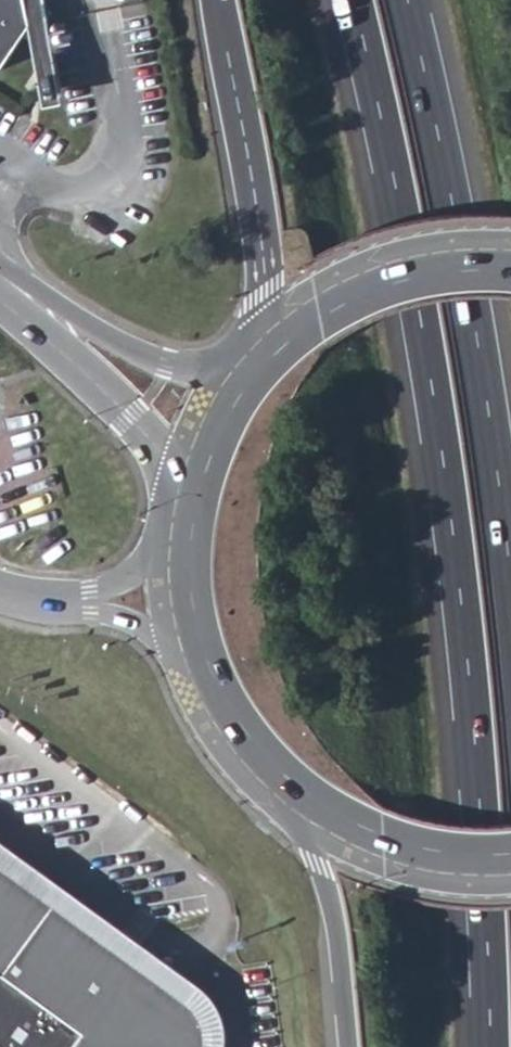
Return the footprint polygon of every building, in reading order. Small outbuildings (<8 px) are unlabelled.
[(0,74),(34,24),(50,20),(46,0),(0,0),(0,73),(0,74)] [(42,72),(46,88),(63,84),(57,51),(42,72)] [(0,863),(0,1046),(208,1046),(209,1039),(207,1027),(204,1017),(197,1007),(188,1000),(0,863)]
